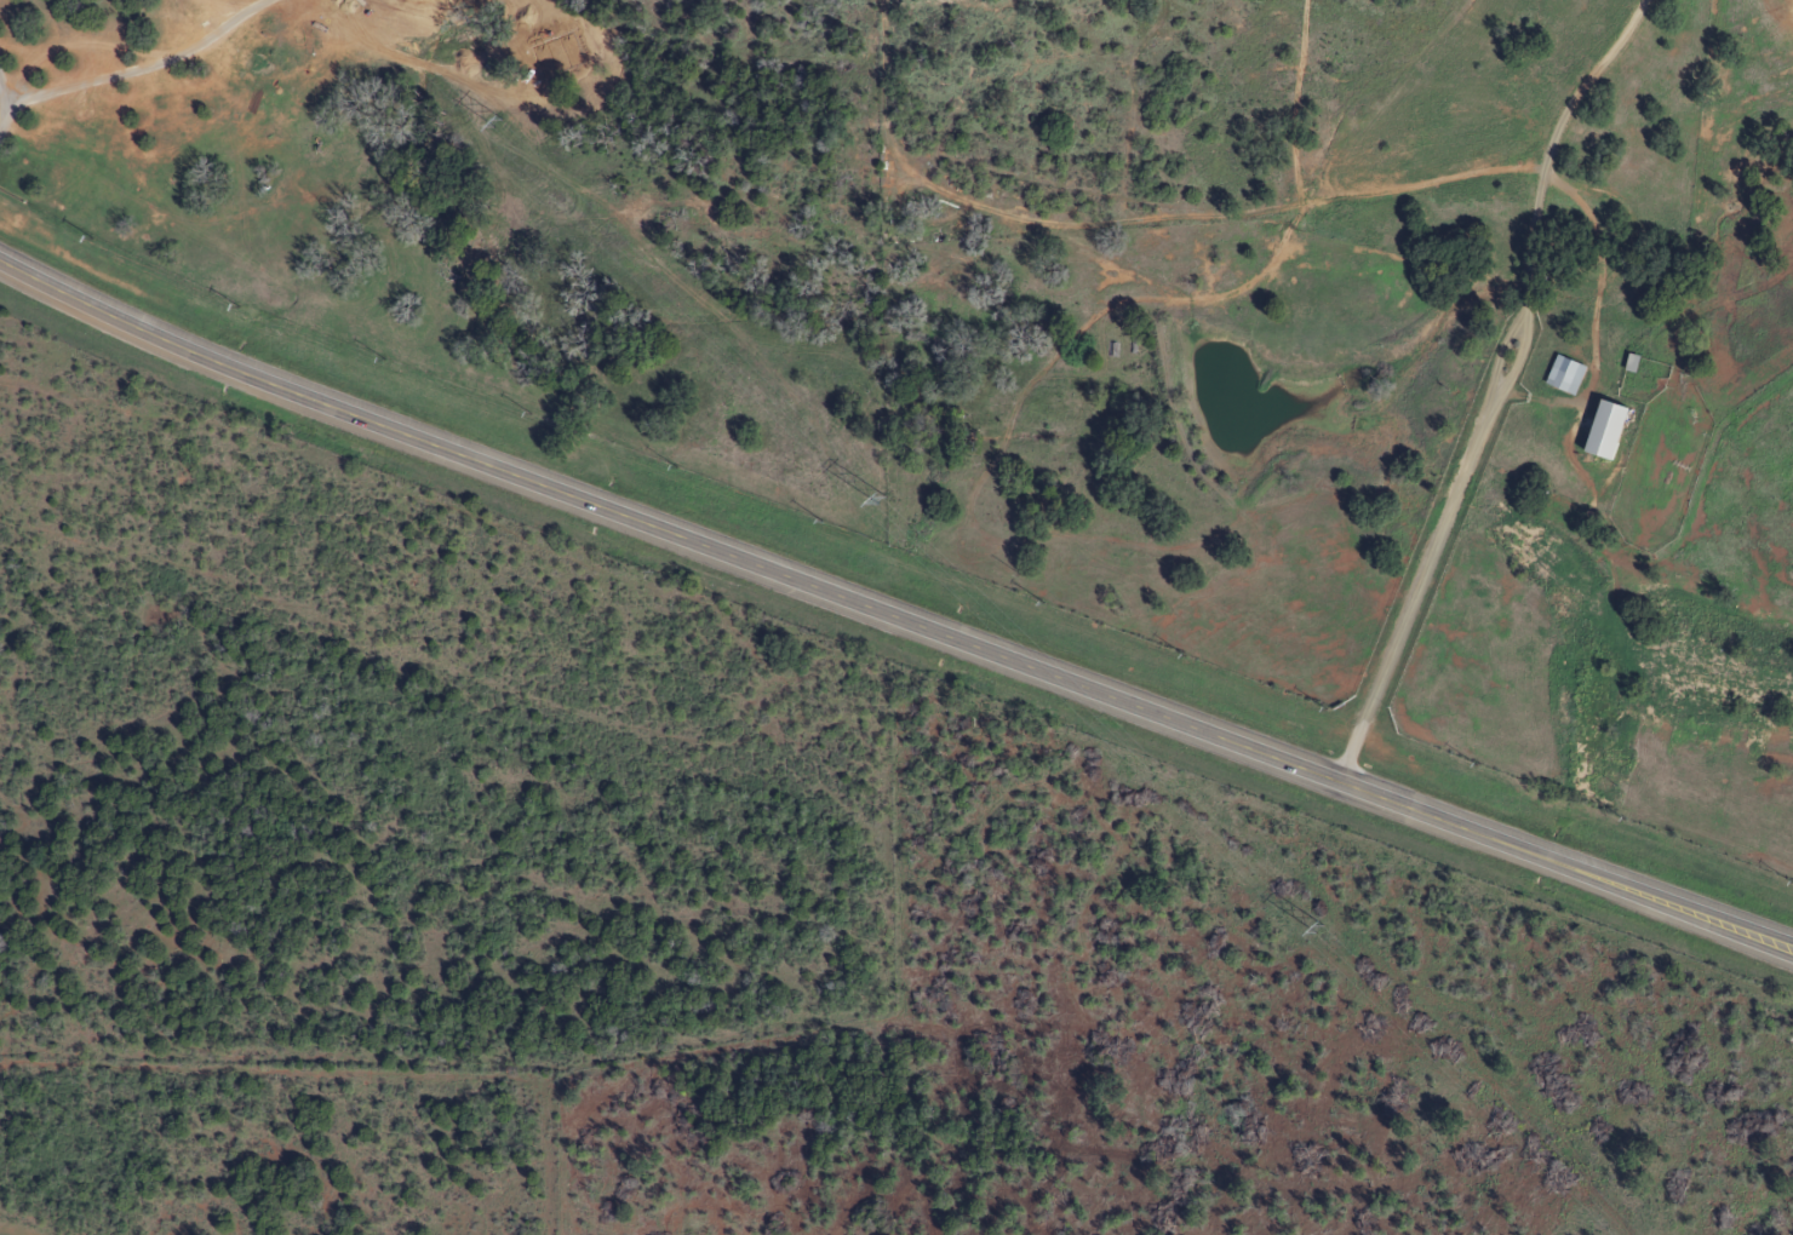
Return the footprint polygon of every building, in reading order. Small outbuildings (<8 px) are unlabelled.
[(1577,382),(1548,367),(1541,383),(1570,397),(1577,382)] [(1606,461),(1621,408),(1591,400),(1576,453),(1606,461)]
